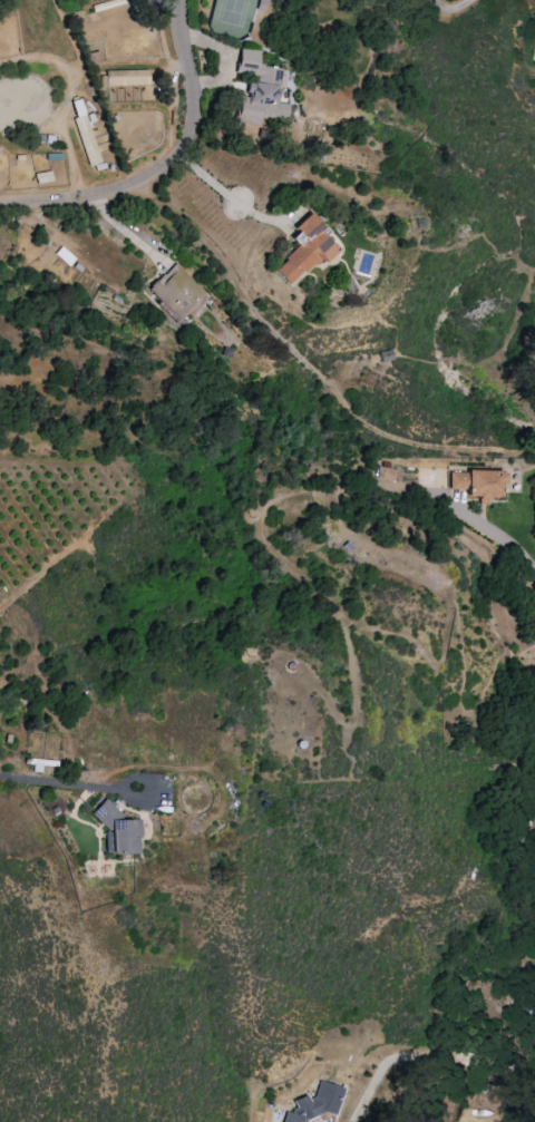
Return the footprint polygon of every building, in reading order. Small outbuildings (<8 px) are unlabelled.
[(280,69),(257,67),(259,52),(239,49),(236,74),(256,76),(254,85),(247,84),(246,97),(239,97),(236,124),(259,127),(260,118),(285,121),(287,105),(276,104),(280,69)] [(100,73),(100,88),(149,86),(149,71),(100,73)] [(88,168),(100,164),(82,100),(69,103),(88,168)] [(273,270),(288,287),(320,258),(326,264),(340,251),(310,217),(288,237),(297,248),(273,270)] [(210,298),(174,264),(147,292),(178,322),(185,315),(189,319),(210,298)] [(450,472),(450,490),(467,490),(467,498),(478,498),(478,505),(487,506),(487,499),(503,499),(504,473),(450,472)] [(139,855),(138,821),(121,821),(121,806),(96,806),(97,828),(105,828),(105,855),(139,855)] [(307,1114),(333,1121),(342,1089),(319,1083),(313,1101),(297,1097),(293,1113),(286,1111),(283,1121),(305,1121),(307,1114)]
